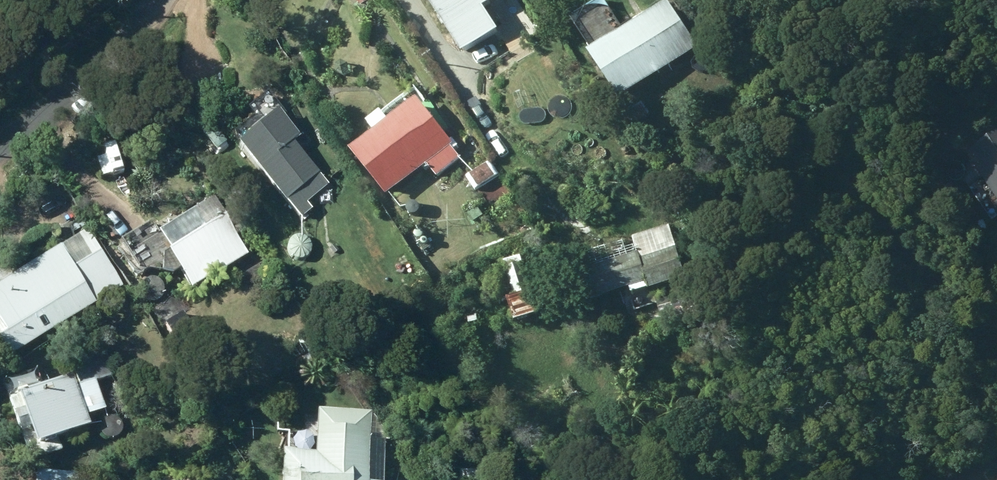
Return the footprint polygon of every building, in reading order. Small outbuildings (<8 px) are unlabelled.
[(459,50),(502,24),(487,0),(429,0),(459,50)] [(592,48),(624,96),(702,44),(672,0),(666,0),(592,48)] [(233,132),(287,199),(288,198),(303,215),(314,206),(308,200),(329,183),(320,172),(322,171),(295,138),(297,136),(308,150),(314,145),(269,89),(249,106),(255,114),(233,132)] [(391,193),(430,163),(439,175),(463,156),(454,144),(457,141),(421,95),(393,116),(387,108),(372,119),(379,128),(355,146),(391,193)] [(643,99),(628,111),(637,124),(653,112),(643,99)] [(996,191),(996,130),(968,151),(996,191)] [(581,158),(594,175),(606,167),(594,149),(581,158)] [(492,159),(469,176),(478,189),(501,172),(492,159)] [(487,205),(509,191),(501,179),(480,192),(487,205)] [(193,287),(249,252),(213,192),(192,205),(195,210),(161,230),(154,218),(117,241),(138,274),(149,268),(174,271),(181,266),(193,287)] [(478,205),(470,213),(477,221),(486,213),(478,205)] [(655,287),(689,276),(672,224),(636,236),(641,251),(584,270),(594,300),(652,279),(655,287)] [(123,284),(88,227),(0,281),(0,361),(123,284)] [(523,260),(507,264),(514,292),(510,293),(518,319),(544,312),(536,286),(531,287),(523,260)] [(184,309),(165,321),(178,340),(196,329),(184,309)] [(39,441),(92,424),(88,412),(106,405),(97,379),(115,374),(104,350),(77,359),(81,371),(79,372),(82,383),(78,384),(74,372),(24,388),(25,390),(9,396),(20,429),(33,425),(39,441)] [(319,405),(316,449),(285,447),(283,479),(384,479),(386,436),(371,435),(372,409),(319,405)] [(80,471),(37,468),(36,479),(80,479),(80,471)]
